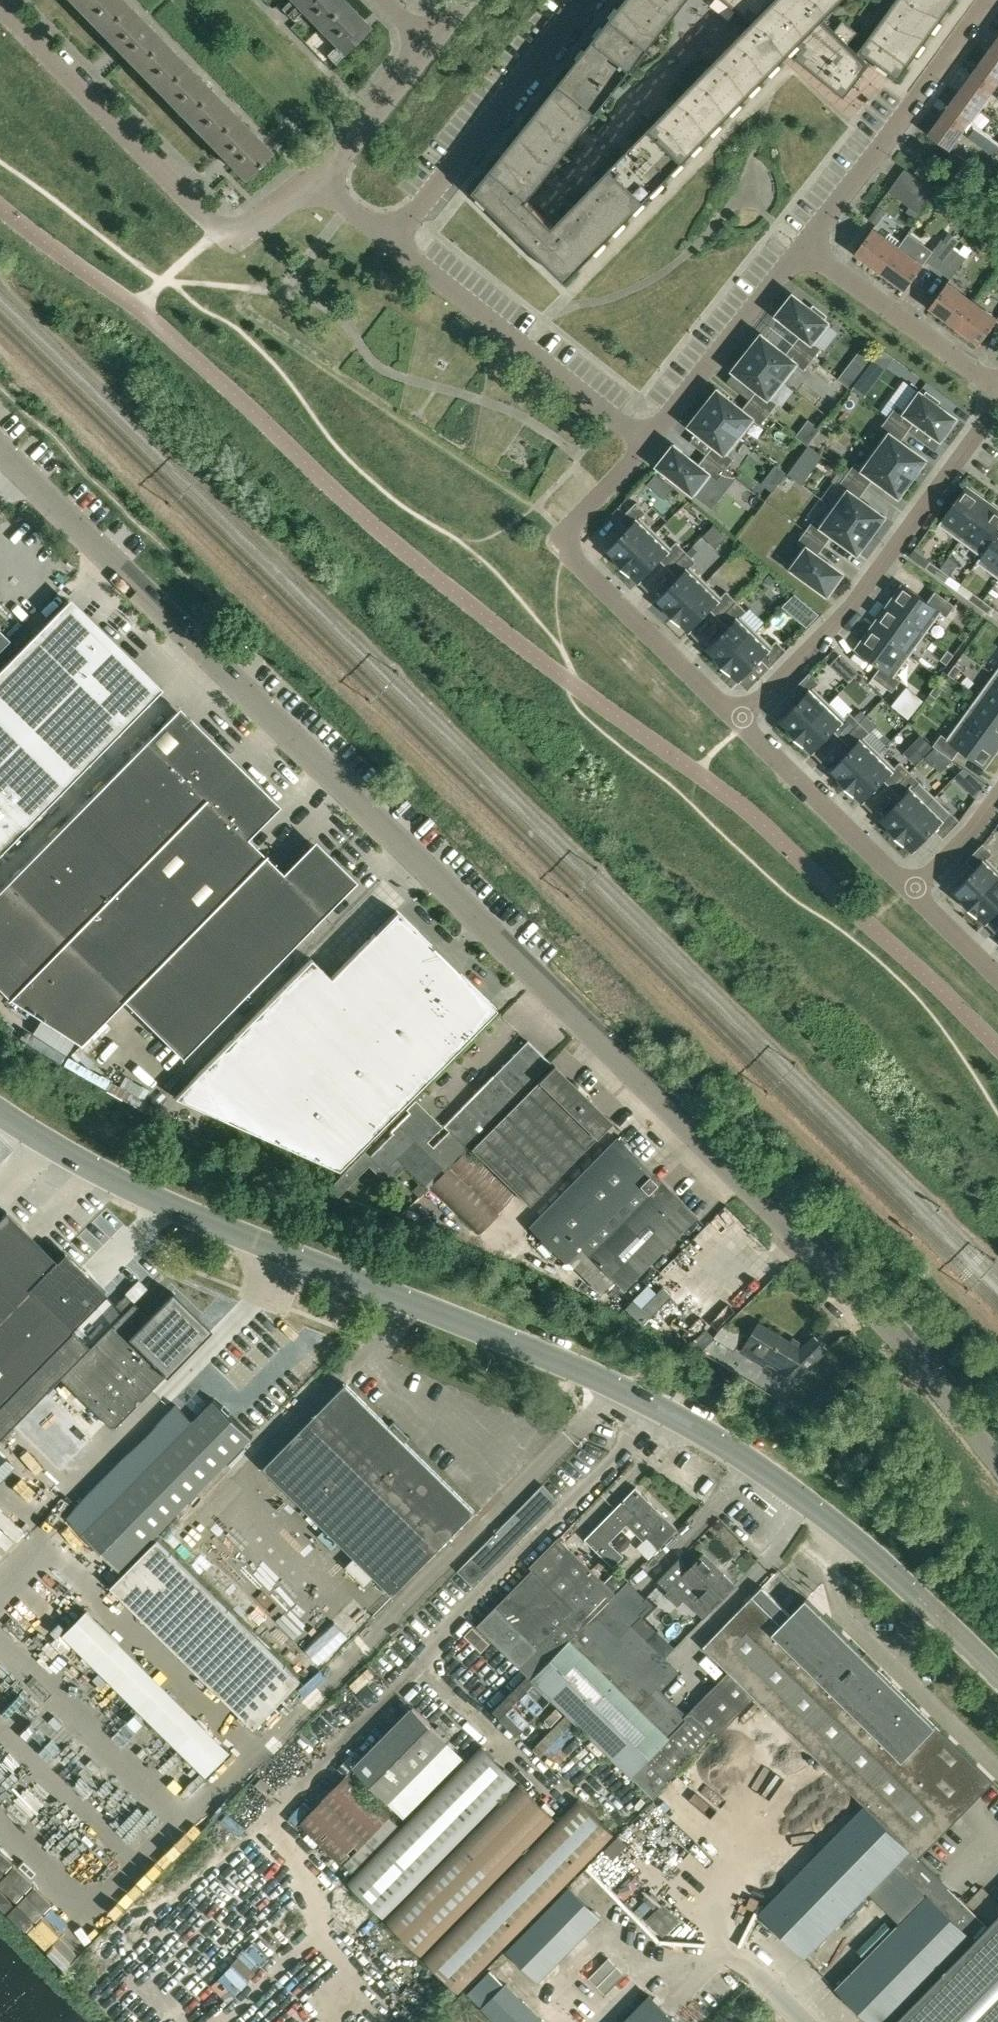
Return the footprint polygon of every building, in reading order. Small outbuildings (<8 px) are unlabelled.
[(118,47),(226,157),(244,176),(270,150),(123,0),(72,0),(118,47)] [(320,28),(347,3),(344,0),(291,0),(282,8),(293,20),(303,10),(320,28)] [(508,147),(507,148),(498,160),(491,168),(491,169),(482,180),(474,190),(482,198),(559,274),(567,281),(576,272),(577,271),(597,251),(606,241),(607,240),(617,231),(625,221),(626,220),(636,211),(645,202),(646,201),(655,191),(664,182),(665,181),(674,172),(684,162),(685,161),(694,152),(703,142),(704,141),(713,132),(722,123),(723,121),(732,112),(741,103),(743,102),(752,92),(761,83),(762,82),(771,72),(780,63),(781,62),(794,49),(799,54),(796,58),(844,97),(863,74),(862,73),(868,64),(863,58),(865,55),(873,61),(887,71),(898,79),(907,68),(914,57),(915,56),(923,45),(931,34),(932,33),(939,23),(947,12),(948,11),(955,1),(956,0),(896,0),(858,53),(850,45),(859,36),(843,22),(835,31),(823,19),(842,0),(725,0),(753,22),(551,227),(525,202),(528,199),(686,0),(625,0),(619,7),(612,17),(611,18),(602,29),(594,39),(585,50),(577,60),(577,61),(567,72),(560,82),(559,83),(550,94),(543,104),(542,105),(533,116),(525,125),(525,126),(516,138),(508,147)] [(370,28),(347,3),(320,28),(337,45),(327,55),(335,62),(370,28)] [(997,62),(997,39),(987,54),(997,62)] [(997,82),(997,62),(987,54),(972,74),(993,89),(997,82)] [(979,109),(993,89),(972,74),(958,94),(979,109)] [(979,109),(958,94),(944,114),(964,129),(979,109)] [(949,149),(964,129),(944,114),(929,134),(949,149)] [(968,137),(980,146),(986,138),(974,129),(968,137)] [(980,146),(992,155),(997,147),(986,138),(980,146)] [(923,214),(937,192),(905,168),(890,189),(923,214)] [(955,222),(963,211),(949,201),(941,212),(955,222)] [(886,212),(878,206),(869,219),(876,224),(886,212)] [(890,232),(886,238),(873,228),(855,253),(880,271),(898,246),(902,240),(890,232)] [(902,240),(898,246),(880,271),(905,290),(924,265),(913,257),(921,246),(906,235),(902,240)] [(930,263),(939,269),(955,248),(947,243),(944,240),(934,255),(929,262),(930,263)] [(960,252),(955,248),(939,269),(947,275),(951,277),(972,247),(966,243),(960,252)] [(930,306),(955,324),(973,300),(948,281),(930,306)] [(794,344),(813,359),(822,348),(816,344),(831,324),(823,318),(825,316),(814,307),(812,309),(794,295),(778,315),(802,334),(794,344)] [(973,300),(955,324),(980,343),(997,318),(973,300)] [(748,353),(785,382),(798,366),(804,370),(813,359),(794,344),(786,354),(762,335),(748,353)] [(875,358),(863,349),(839,380),(852,389),(875,358)] [(882,349),(875,358),(852,389),(864,398),(895,358),(882,349)] [(750,399),(769,414),(778,403),(772,399),(785,382),(748,353),(734,371),(758,389),(750,399)] [(908,431),(916,421),(940,438),(955,418),(937,404),(939,401),(927,393),(925,396),(917,390),(903,409),(897,405),(889,417),(908,431)] [(705,408),(742,437),(755,421),(760,425),(769,414),(750,399),(742,409),(719,391),(705,408)] [(706,454),(726,470),(734,458),(729,454),(742,437),(705,408),(691,426),(714,444),(706,454)] [(842,415),(839,419),(843,422),(848,415),(845,412),(843,415),(842,415)] [(874,449),(912,477),(925,459),(901,441),(908,431),(889,417),(880,428),(886,432),(874,449)] [(675,446),(659,466),(696,495),(711,476),(717,481),(726,470),(706,454),(698,464),(675,446)] [(822,456),(808,446),(788,474),(802,484),(822,456)] [(874,449),(861,466),(856,462),(847,474),(867,488),(875,478),(899,495),(912,477),(874,449)] [(832,506),(871,534),(884,516),(859,498),(867,488),(847,474),(839,485),(845,489),(832,506)] [(988,502),(966,486),(938,525),(960,541),(988,502)] [(656,532),(641,517),(646,512),(636,502),(619,520),(628,529),(607,550),(623,566),(656,532)] [(960,541),(981,556),(982,556),(997,534),(997,509),(988,502),(960,541)] [(806,530),(826,545),(833,535),(857,552),(871,534),(832,506),(820,523),(814,519),(806,530)] [(826,545),(806,530),(797,542),(803,546),(789,566),(797,572),(796,573),(803,579),(804,577),(827,594),(842,573),(818,555),(826,545)] [(669,569),(686,552),(676,542),(671,547),(656,532),(623,566),(639,582),(660,560),(669,569)] [(982,556),(981,556),(977,562),(997,578),(997,534),(982,556)] [(669,569),(678,578),(657,599),(673,615),(707,581),(692,567),(697,562),(686,552),(669,569)] [(940,568),(930,561),(926,567),(935,575),(940,568)] [(935,575),(945,582),(950,575),(940,568),(935,575)] [(770,575),(765,580),(771,586),(776,581),(770,575)] [(719,619),(737,601),(726,591),(721,596),(707,581),(673,615),(689,631),(710,610),(719,619)] [(926,634),(941,613),(947,617),(955,605),(935,591),(928,601),(904,584),(888,606),(926,634)] [(969,599),(978,606),(983,599),(973,592),(969,599)] [(983,599),(978,606),(988,613),(993,607),(983,599)] [(723,665),(757,631),(742,616),(747,611),(737,601),(719,619),(728,628),(707,649),(723,665)] [(872,627),(910,655),(926,634),(888,606),(872,627)] [(141,673),(83,617),(68,632),(52,617),(61,608),(59,607),(0,668),(0,853),(152,696),(150,695),(142,704),(126,688),(141,673)] [(895,676),(910,655),(872,627),(856,649),(880,667),(873,677),(893,692),(901,680),(895,676)] [(10,639),(0,629),(0,649),(10,639)] [(723,665),(740,680),(761,659),(770,668),(787,650),(777,640),(772,646),(757,631),(723,665)] [(948,650),(940,660),(947,664),(954,654),(948,650)] [(948,674),(955,678),(962,668),(955,664),(948,674)] [(851,667),(842,676),(849,682),(858,673),(851,667)] [(792,690),(802,699),(781,721),(797,736),(830,702),(815,688),(820,683),(810,673),(792,690)] [(994,674),(978,696),(997,710),(997,677),(994,674)] [(936,698),(944,688),(937,683),(930,693),(936,698)] [(919,707),(902,693),(892,705),(909,719),(919,707)] [(997,743),(997,710),(978,696),(963,717),(997,743)] [(843,740),(860,722),(855,717),(850,712),(845,717),(830,702),(797,736),(813,752),(834,731),(843,740)] [(862,709),(855,717),(860,722),(867,715),(868,714),(862,709)] [(867,715),(860,722),(870,732),(876,726),(877,725),(867,715)] [(933,745),(953,760),(961,749),(985,767),(997,749),(997,743),(963,717),(947,738),(942,734),(933,745)] [(843,740),(852,749),(831,770),(847,786),(880,752),(865,737),(870,732),(860,722),(843,740)] [(64,941),(222,781),(221,780),(219,781),(212,774),(227,759),(197,729),(167,759),(148,740),(151,737),(150,736),(0,888),(0,991),(7,998),(64,941)] [(921,735),(904,753),(915,764),(933,747),(921,735)] [(893,789),(910,771),(900,762),(895,767),(880,752),(847,786),(863,802),(884,780),(893,789)] [(897,835),(930,801),(915,787),(920,781),(910,771),(893,789),(902,798),(881,819),(897,835)] [(222,781),(64,941),(7,998),(79,1043),(122,999),(264,855),(244,835),(274,805),(243,775),(228,790),(221,783),(222,782),(222,781)] [(985,784),(976,777),(966,788),(976,797),(985,784)] [(897,835),(913,851),(934,829),(943,838),(960,821),(950,811),(945,816),(930,801),(897,835)] [(966,861),(975,870),(954,891),(970,907),(997,878),(997,868),(988,858),(993,853),(983,843),(966,861)] [(264,855),(122,999),(181,1057),(339,897),(338,896),(337,897),(330,890),(344,875),(314,845),(284,875),(264,855)] [(970,907),(986,923),(997,911),(997,878),(970,907)] [(495,1009),(459,974),(396,911),(374,933),(373,933),(329,977),(310,958),(173,1097),(337,1169),(473,1032),(473,1031),(495,1009)] [(427,1152),(441,1167),(444,1170),(549,1063),(527,1041),(444,1125),(449,1129),(430,1148),(427,1152)] [(470,1148),(518,1196),(526,1204),(610,1121),(553,1065),(470,1148)] [(425,1184),(441,1167),(427,1152),(430,1148),(425,1143),(437,1130),(414,1107),(390,1130),(393,1132),(370,1156),(382,1168),(395,1155),(425,1184)] [(564,1261),(579,1245),(650,1173),(615,1137),(528,1225),(564,1261)] [(479,1236),(518,1196),(470,1148),(431,1189),(479,1236)] [(693,1215),(650,1173),(579,1245),(621,1287),(693,1215)] [(89,1346),(71,1329),(105,1293),(63,1251),(55,1259),(6,1210),(0,1216),(0,1438),(60,1377),(89,1346)] [(125,1293),(126,1294),(134,1302),(147,1288),(138,1280),(125,1293)] [(625,1309),(642,1325),(670,1295),(661,1287),(656,1293),(640,1309),(632,1301),(625,1309)] [(123,1312),(60,1377),(112,1428),(166,1374),(163,1371),(183,1351),(203,1328),(169,1294),(148,1316),(134,1302),(123,1312)] [(126,1294),(116,1304),(123,1312),(134,1302),(126,1294)] [(726,1323),(713,1337),(735,1351),(744,1335),(726,1323)] [(768,1362),(780,1370),(793,1382),(826,1348),(813,1335),(799,1349),(767,1328),(758,1323),(743,1346),(768,1362)] [(701,1334),(695,1345),(705,1350),(710,1338),(701,1334)] [(332,1398),(265,1467),(325,1527),(318,1534),(332,1548),(339,1540),(356,1556),(346,1567),(365,1586),(375,1576),(394,1594),(466,1521),(476,1511),(347,1385),(346,1384),(332,1398)] [(46,1396),(15,1427),(54,1465),(85,1434),(46,1396)] [(121,1571),(242,1448),(253,1437),(215,1399),(195,1419),(83,1533),(121,1571)] [(496,1563),(555,1504),(558,1500),(544,1486),(482,1549),(496,1563)] [(678,1528),(667,1517),(636,1487),(585,1539),(614,1567),(625,1556),(610,1542),(628,1524),(644,1540),(647,1537),(659,1548),(678,1528)] [(559,1538),(531,1566),(534,1569),(477,1626),(532,1680),(571,1640),(609,1601),(616,1594),(559,1538)] [(158,1539),(112,1585),(254,1727),(301,1681),(158,1539)] [(496,1563),(482,1549),(461,1571),(475,1585),(496,1563)] [(673,1588),(684,1599),(703,1617),(735,1584),(704,1554),(691,1568),(681,1558),(657,1581),(668,1592),(673,1588)] [(667,1657),(633,1624),(653,1604),(629,1581),(616,1594),(609,1601),(619,1610),(584,1646),(622,1684),(645,1706),(660,1690),(680,1671),(667,1657)] [(806,1598),(796,1608),(790,1614),(762,1587),(703,1647),(752,1695),(864,1805),(918,1858),(973,1803),(993,1782),(806,1598)] [(622,1684),(584,1646),(619,1610),(609,1601),(571,1640),(532,1680),(580,1727),(622,1684)] [(88,1610),(65,1632),(207,1774),(230,1752),(88,1610)] [(668,1638),(659,1647),(667,1655),(675,1646),(668,1638)] [(685,1714),(660,1690),(645,1706),(622,1684),(580,1727),(631,1777),(647,1761),(667,1780),(715,1731),(692,1708),(685,1714)] [(463,1756),(412,1707),(353,1767),(404,1816),(463,1756)] [(485,1735),(351,1872),(388,1908),(522,1771),(485,1735)] [(349,1771),(325,1797),(375,1846),(400,1821),(349,1771)] [(525,1774),(391,1911),(428,1947),(562,1810),(525,1774)] [(586,1791),(431,1950),(468,1986),(584,1868),(623,1827),(586,1791)] [(375,1846),(325,1797),(300,1822),(351,1871),(375,1846)] [(926,1865),(918,1858),(864,1805),(761,1911),(772,1922),(806,1956),(897,1863),(912,1879),(926,1865)] [(979,1934),(987,1925),(926,1865),(912,1879),(928,1894),(838,1987),(874,2021),(892,2021),(979,1934)] [(988,1923),(997,1913),(997,1902),(983,1887),(968,1902),(988,1923)] [(598,1919),(567,1888),(507,1950),(538,1981),(598,1919)] [(894,2021),(997,2021),(997,1916),(894,2021)] [(589,1978),(597,1986),(617,1966),(608,1958),(589,1978)] [(625,1974),(617,1966),(597,1986),(606,1994),(625,1974)] [(504,1984),(492,1972),(489,1969),(466,1993),(481,2008),(495,2021),(544,2021),(504,1984)] [(649,1995),(623,2021),(677,2021),(649,1995)]
